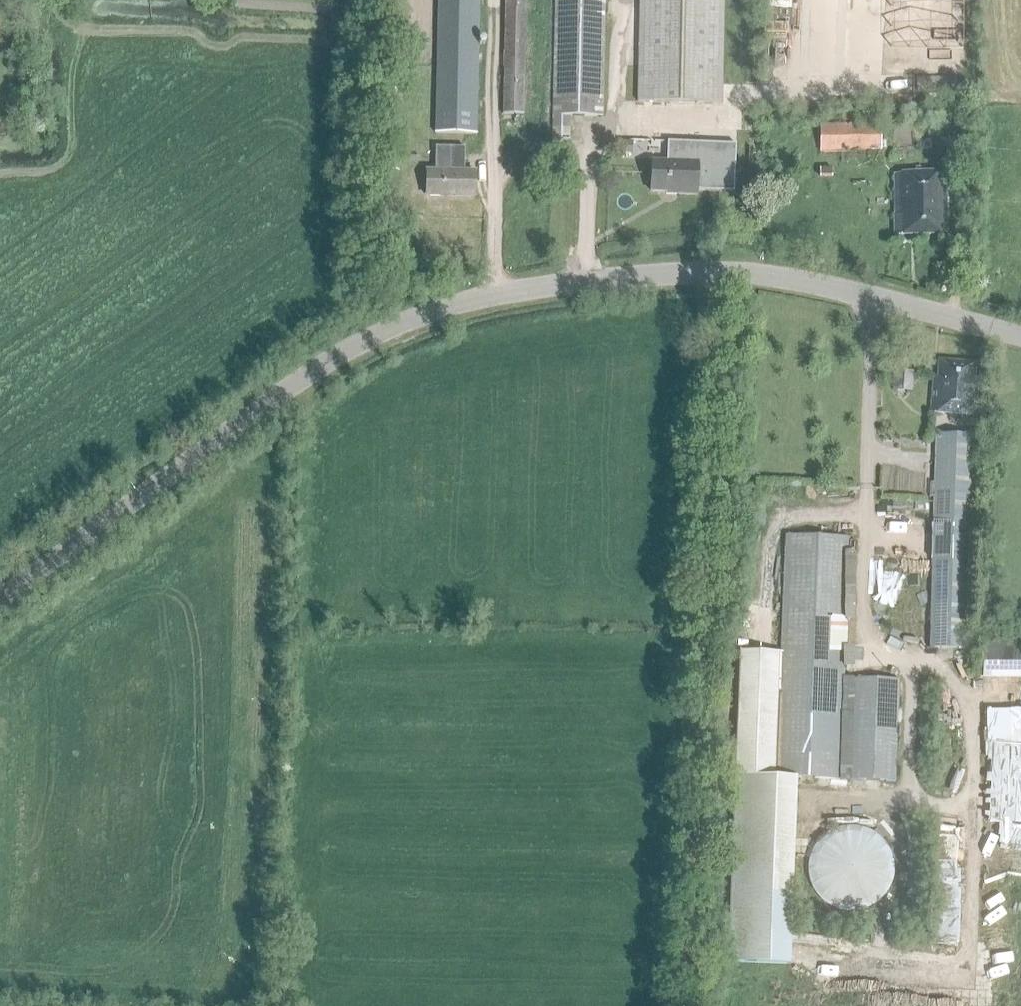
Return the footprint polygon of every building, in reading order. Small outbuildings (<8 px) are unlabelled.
[(474,133),(478,0),(438,0),(434,132),(474,133)] [(522,115),(522,0),(504,0),(503,115),(522,115)] [(568,139),(568,117),(599,118),(601,0),(553,0),(551,138),(568,139)] [(719,103),(721,0),(637,0),(635,102),(719,103)] [(890,48),(962,48),(962,0),(890,0),(890,48)] [(818,147),(877,148),(878,124),(818,123),(818,147)] [(747,129),(725,129),(725,139),(747,139),(747,129)] [(697,152),(685,152),(684,162),(650,160),(648,192),(664,193),(664,194),(696,196),(698,162),(721,163),(722,139),(698,137),(697,152)] [(435,171),(426,171),(425,196),(474,197),(474,171),(463,171),(464,147),(435,147),(435,171)] [(831,169),(818,169),(819,178),(831,178),(831,169)] [(889,234),(939,235),(939,173),(890,173),(889,234)] [(931,412),(974,417),(977,382),(973,382),(975,365),(939,361),(938,379),(934,378),(931,412)] [(972,464),(933,463),(931,523),(970,524),(972,464)] [(837,778),(841,676),(848,535),(784,532),(779,652),(774,775),(796,776),(837,778)] [(927,647),(965,648),(969,543),(931,541),(927,647)] [(779,652),(739,650),(734,773),(727,962),(790,964),(796,776),(774,775),(779,652)] [(985,663),(985,675),(1020,674),(1020,662),(985,663)] [(849,778),(892,780),(896,678),(853,676),(849,778)] [(987,721),(986,819),(999,819),(999,851),(1020,851),(1020,721),(987,721)] [(892,880),(893,874),(893,868),(893,862),(892,856),(889,851),(886,845),(883,841),(878,836),(873,833),(868,830),(863,828),(857,826),(851,826),(845,826),(839,827),(833,829),(828,832),(823,835),(819,839),(815,844),(812,849),(810,855),(808,861),(807,866),(807,872),(808,878),(810,884),(813,890),(816,895),(820,899),(824,903),(829,906),(835,909),(841,910),(846,911),(852,912),(858,911),(864,909),(870,907),(875,904),(879,900),(883,896),(887,891),(890,885),(892,880)] [(964,862),(965,835),(934,834),(930,954),(959,955),(962,862),(964,862)]
